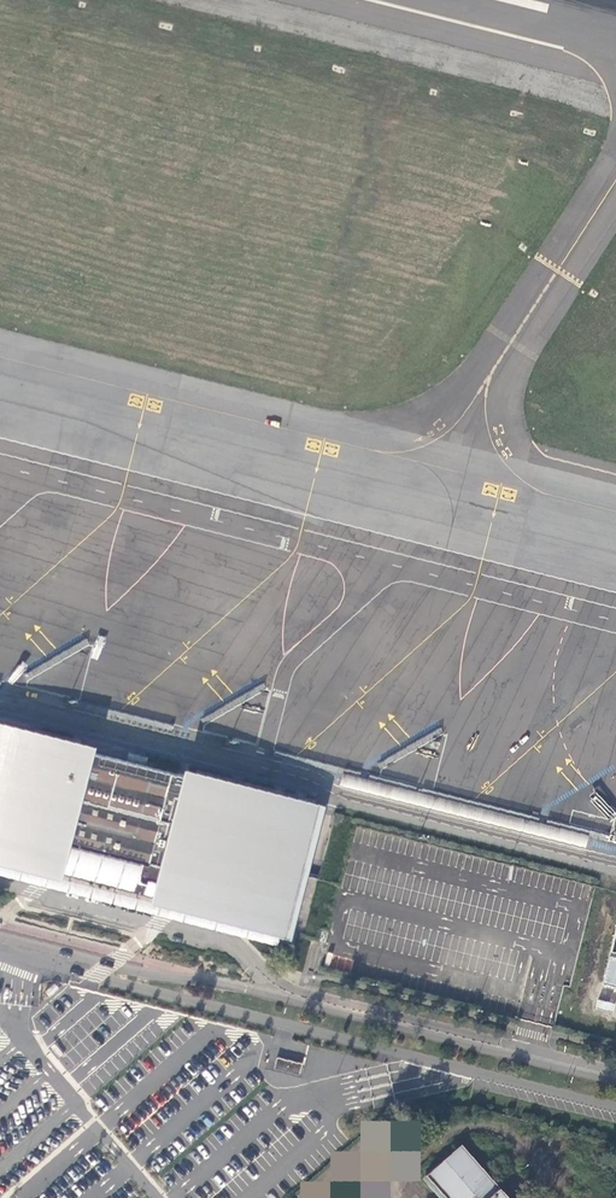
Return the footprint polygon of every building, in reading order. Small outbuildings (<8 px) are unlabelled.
[(0,732),(0,860),(40,870),(43,856),(57,860),(125,877),(126,872),(133,874),(137,875),(136,878),(136,880),(137,882),(139,884),(146,885),(146,882),(172,889),(169,903),(197,910),(197,913),(197,914),(203,916),(209,918),(211,915),(212,913),(257,925),(257,928),(258,930),(264,931),(270,933),(271,932),(272,930),(272,929),(283,932),(297,874),(298,869),(313,811),(289,805),(270,800),(237,792),(221,788),(205,784),(185,779),(96,756),(0,732)] [(396,1122),(390,1130),(406,1144),(413,1137),(396,1122)] [(426,1177),(441,1195),(446,1192),(451,1197),(507,1197),(461,1146),(426,1177)] [(426,1177),(422,1181),(438,1197),(451,1197),(446,1192),(441,1195),(426,1177)]
